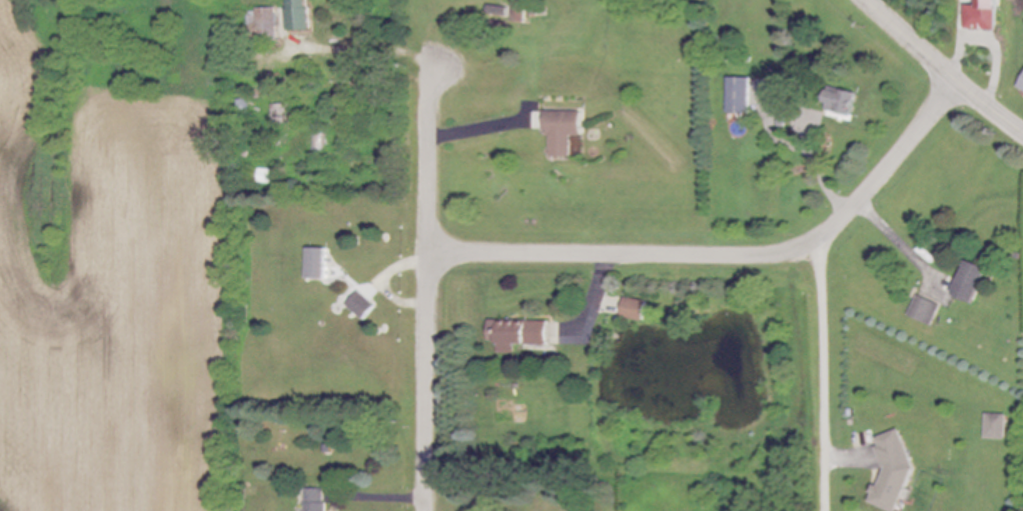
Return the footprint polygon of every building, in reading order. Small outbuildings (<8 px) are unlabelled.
[(312,32),(311,0),(289,0),(290,32),(312,32)] [(965,31),(999,32),(1000,0),(980,0),(979,7),(967,6),(965,31)] [(513,22),(527,24),(529,6),(515,5),(513,22)] [(510,9),(490,6),(489,15),(509,18),(510,9)] [(279,35),(278,10),(249,11),(250,36),(279,35)] [(729,115),(751,116),(752,79),(729,79),(729,115)] [(856,118),(862,95),(833,87),(827,110),(856,118)] [(274,106),(274,126),(291,125),(291,106),(274,106)] [(573,158),(573,136),(584,136),(585,113),(548,112),(547,135),(553,135),(553,158),(573,158)] [(279,171),(261,170),(260,184),(278,185),(279,171)] [(331,250),(312,250),(311,280),(330,280),(331,250)] [(991,269),(968,261),(956,297),(978,305),(991,269)] [(348,308),(366,322),(377,306),(359,293),(348,308)] [(934,326),(941,305),(916,297),(910,319),(934,326)] [(649,303),(627,298),(623,318),(645,323),(649,303)] [(515,345),(549,346),(550,323),(490,321),(489,342),(499,342),(499,353),(515,354),(515,345)] [(1008,416),(987,415),(986,440),(1007,441),(1008,416)] [(917,473),(903,430),(882,437),(878,448),(887,475),(882,486),(879,487),(872,503),(891,510),(901,510),(917,473)] [(329,490),(308,490),(307,510),(329,510),(329,490)]
